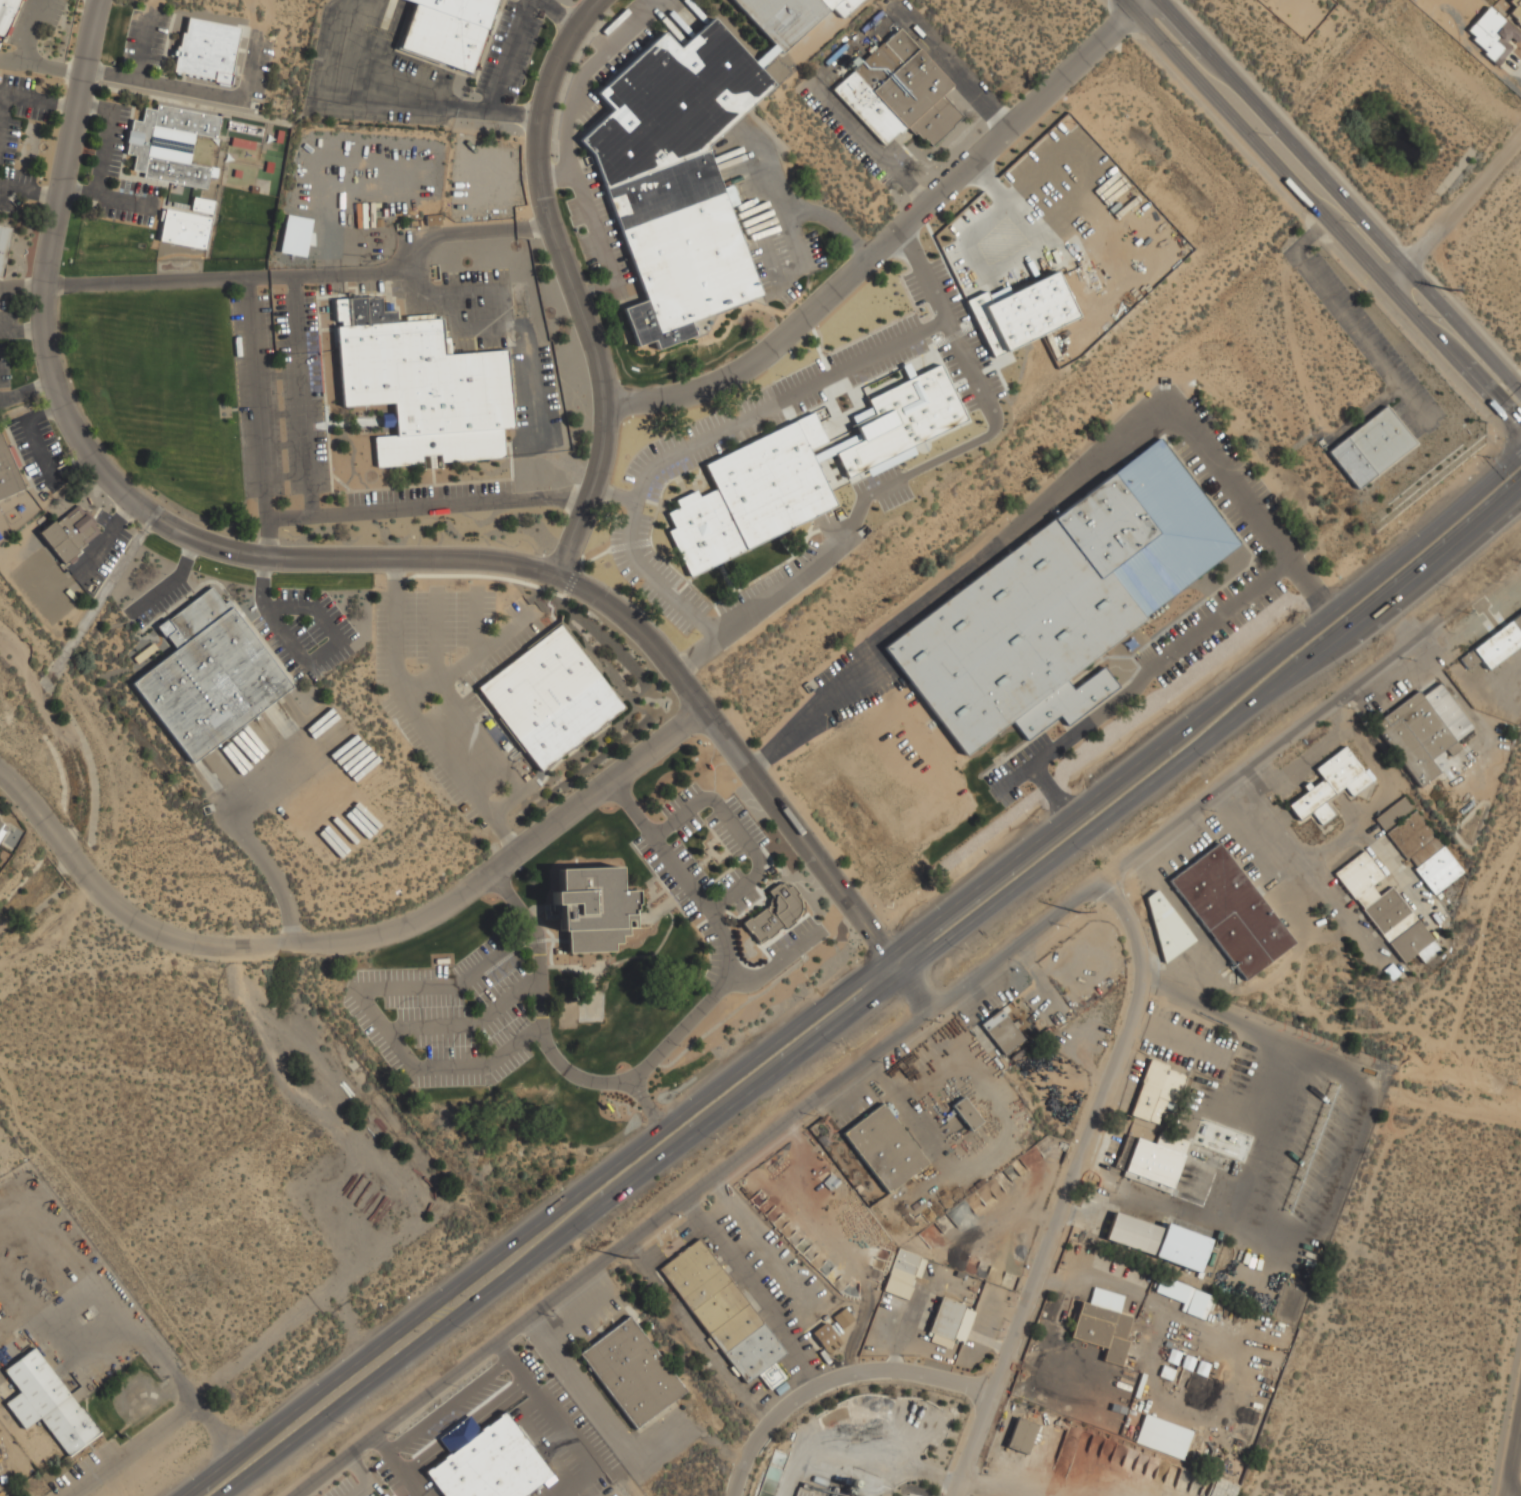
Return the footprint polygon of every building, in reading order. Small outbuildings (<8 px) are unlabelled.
[(7,37),(21,0),(0,0),(0,34),(7,37)] [(415,3),(399,49),(471,73),(496,0),(407,0),(415,3)] [(778,54),(833,8),(840,17),(861,0),(734,0),(778,54)] [(1510,1),(1515,5),(1508,14),(1520,25),(1520,0),(1511,0),(1510,1)] [(240,26),(184,16),(174,73),(230,83),(240,26)] [(760,297),(730,205),(737,203),(733,188),(722,191),(706,143),(773,86),(716,18),(712,19),(678,47),(665,31),(596,90),(609,106),(611,111),(579,138),(599,161),(643,300),(624,306),(636,346),(652,341),(658,348),(702,334),(707,329),(703,315),(760,297)] [(833,87),(884,145),(908,123),(929,147),(963,117),(942,93),(951,85),(900,27),(833,87)] [(221,115),(157,104),(156,109),(144,107),(141,121),(131,119),(125,153),(134,155),(131,175),(207,188),(209,176),(217,178),(218,168),(191,163),(196,135),(217,139),(221,115)] [(158,240),(206,249),(215,200),(193,196),(190,212),(164,207),(158,240)] [(11,226),(0,224),(0,276),(3,277),(11,226)] [(989,354),(1078,321),(1058,270),(988,296),(986,291),(967,298),(989,354)] [(504,458),(502,428),(512,428),(508,350),(447,353),(445,316),(396,318),(396,310),(382,310),(381,296),(334,298),(340,405),(393,403),(395,435),(374,436),(375,466),(422,463),(423,467),(440,467),(439,461),(504,458)] [(969,423),(944,361),(864,392),(871,408),(852,416),(859,434),(832,445),(847,482),(930,450),(926,440),(969,423)] [(1355,489),(1417,446),(1388,405),(1327,448),(1355,489)] [(687,573),(837,509),(812,449),(826,442),(814,414),(704,461),(716,489),(699,496),(697,491),(676,500),(679,507),(668,512),(675,528),(669,530),(687,573)] [(25,489),(0,423),(0,499),(25,489)] [(881,639),(962,756),(1012,721),(1025,739),(1059,716),(1065,724),(1117,688),(1103,667),(1072,689),(1061,674),(1240,551),(1165,443),(881,639)] [(38,533),(62,564),(102,532),(78,501),(38,533)] [(132,680),(188,762),(292,691),(229,599),(223,603),(212,588),(157,625),(175,651),(132,680)] [(1520,646),(1520,612),(1461,656),(1468,667),(1479,659),(1488,670),(1520,646)] [(477,684),(536,771),(623,711),(564,625),(477,684)] [(1373,722),(1418,787),(1439,772),(1430,759),(1445,748),(1450,755),(1461,748),(1455,740),(1473,728),(1441,683),(1422,696),(1418,691),(1373,722)] [(1287,804),(1298,820),(1310,812),(1320,826),(1335,816),(1324,800),(1344,786),(1351,796),(1372,782),(1347,746),(1314,768),(1322,780),(1287,804)] [(1464,872),(1416,808),(1415,809),(1405,795),(1375,817),(1433,895),(1464,872)] [(1241,981),(1292,945),(1220,843),(1169,879),(1241,981)] [(1440,950),(1393,885),(1379,894),(1373,885),(1384,877),(1364,849),(1334,871),(1401,964),(1416,954),(1422,963),(1440,950)] [(559,870),(618,868),(619,892),(633,891),(634,920),(628,920),(629,935),(622,935),(622,944),(615,944),(615,951),(568,953),(568,930),(560,931),(559,904),(553,904),(552,892),(559,892),(559,870)] [(742,920),(755,943),(804,916),(785,880),(767,890),(773,903),(742,920)] [(1161,964),(1194,941),(1157,889),(1147,897),(1161,964)] [(1021,1042),(1002,1009),(980,1022),(999,1054),(1021,1042)] [(1130,1116),(1158,1125),(1163,1110),(1172,1113),(1185,1072),(1147,1060),(1130,1116)] [(951,1106),(970,1131),(982,1122),(963,1097),(951,1106)] [(883,1103),(842,1132),(886,1193),(926,1165),(883,1103)] [(1122,1177),(1170,1193),(1187,1142),(1159,1133),(1155,1145),(1128,1136),(1126,1144),(1123,1143),(1115,1167),(1124,1171),(1122,1177)] [(1164,1228),(1114,1212),(1105,1241),(1199,1271),(1209,1238),(1165,1224),(1164,1228)] [(784,1355),(700,1238),(660,1267),(743,1384),(757,1374),(769,1390),(784,1379),(772,1363),(784,1355)] [(1154,1292),(1183,1303),(1180,1311),(1204,1320),(1213,1295),(1160,1276),(1154,1292)] [(1070,1339),(1105,1347),(1102,1361),(1120,1366),(1132,1317),(1119,1313),(1123,1295),(1092,1288),(1088,1304),(1079,1302),(1070,1339)] [(926,1341),(949,1349),(952,1339),(963,1342),(974,1309),(940,1298),(926,1341)] [(832,1317),(841,1329),(854,1320),(844,1308),(832,1317)] [(632,1429),(684,1394),(631,1316),(580,1351),(632,1429)] [(811,1332),(823,1349),(838,1339),(826,1322),(811,1332)] [(3,1370),(20,1392),(5,1404),(24,1430),(40,1419),(68,1456),(100,1432),(80,1406),(78,1408),(33,1348),(3,1370)] [(505,1412),(479,1430),(469,1416),(438,1438),(449,1455),(425,1471),(443,1495),(526,1495),(552,1478),(505,1412)] [(1134,1443),(1182,1459),(1192,1431),(1144,1415),(1134,1443)] [(1037,1425),(1016,1417),(1006,1447),(1026,1455),(1037,1425)]
